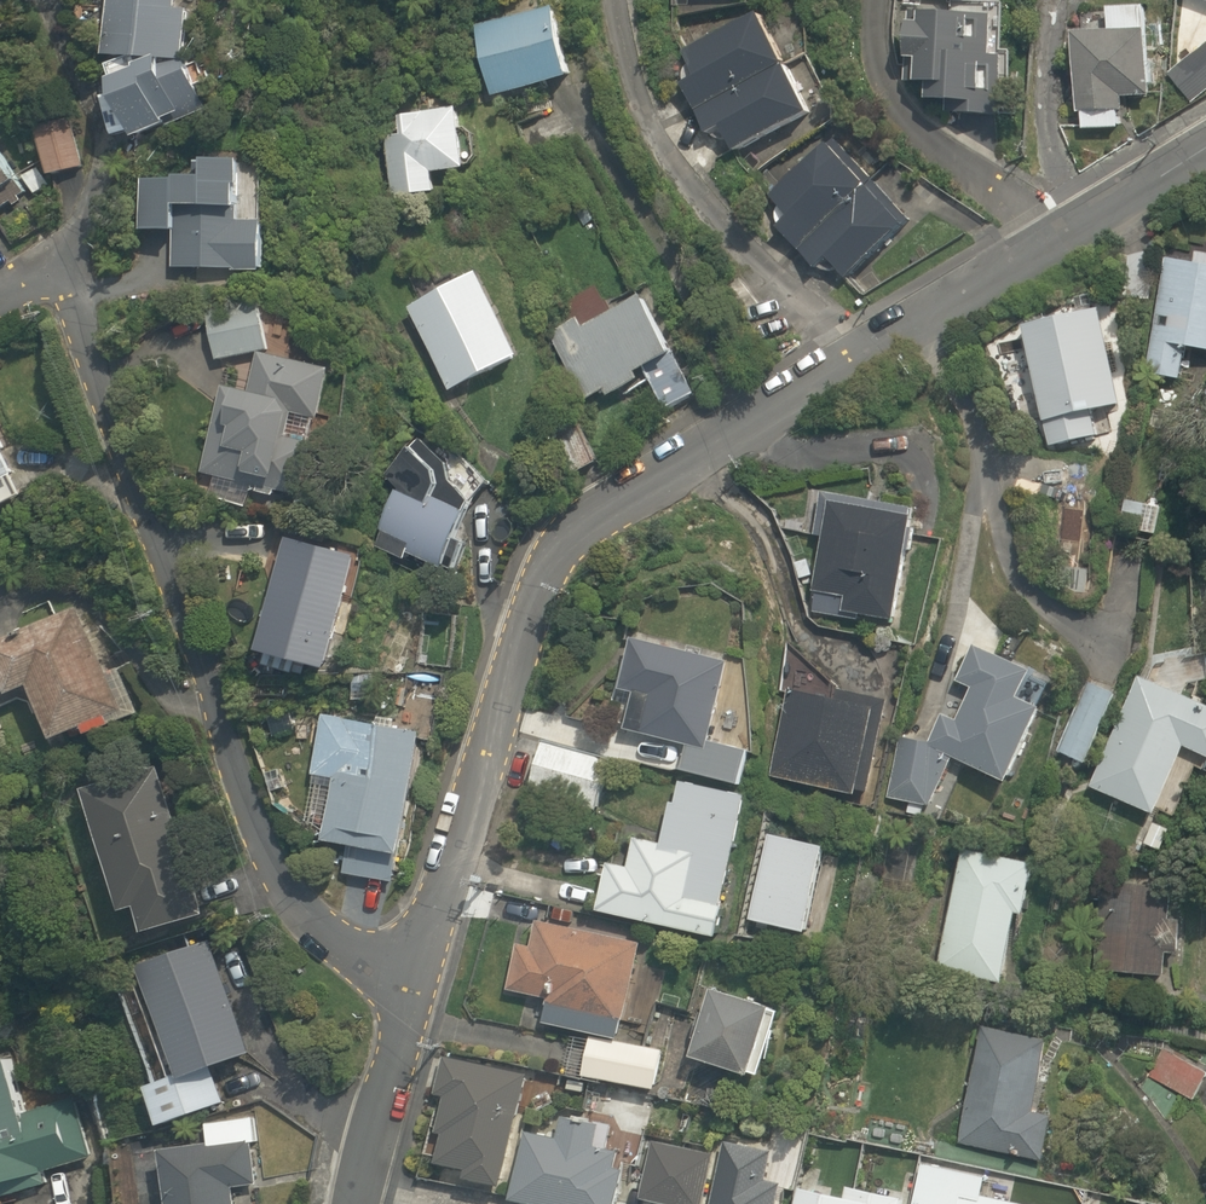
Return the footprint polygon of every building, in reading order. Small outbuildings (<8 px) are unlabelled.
[(194,0),(119,0),(115,70),(125,70),(151,145),(192,131),(189,124),(222,113),(207,69),(209,29),(193,27),(194,0)] [(827,126),(767,3),(684,43),(694,66),(678,74),(726,174),(827,126)] [(1114,40),(1086,39),(1081,131),(1127,134),(1129,103),(1163,105),(1166,43),(1155,42),(1157,9),(1116,7),(1114,40)] [(568,8),(482,24),(497,101),(582,85),(568,8)] [(935,120),(1012,128),(1018,63),(1003,62),(1006,26),(919,17),(911,96),(937,99),(935,120)] [(406,134),(389,135),(395,200),(451,196),(450,177),(481,175),(476,109),(405,115),(406,134)] [(92,173),(82,126),(47,133),(57,181),(92,173)] [(0,142),(0,218),(36,193),(0,142)] [(916,228),(834,143),(774,201),(786,213),(775,224),(844,297),(916,228)] [(257,225),(261,158),(194,154),(191,186),(157,184),(153,238),(180,240),(176,303),(266,309),(271,226),(257,225)] [(1159,252),(1141,368),(1179,374),(1184,347),(1205,351),(1205,259),(1159,252)] [(541,371),(498,288),(417,314),(459,402),(541,371)] [(1100,304),(1008,324),(1010,333),(982,339),(988,369),(1017,363),(1036,448),(1097,434),(1092,411),(1123,404),(1100,304)] [(579,314),(550,325),(586,415),(623,400),(626,408),(664,394),(661,385),(687,375),(660,306),(587,335),(579,314)] [(263,311),(215,319),(222,364),(271,356),(263,311)] [(226,392),(204,483),(304,507),(325,420),(332,421),(342,379),(264,360),(255,399),(226,392)] [(43,498),(0,425),(0,523),(43,498)] [(405,497),(382,549),(476,591),(502,532),(456,512),(453,519),(405,497)] [(885,624),(902,509),(820,497),(802,611),(885,624)] [(377,571),(304,551),(273,664),(346,684),(377,571)] [(88,615),(0,657),(0,665),(21,708),(45,696),(74,756),(152,718),(129,672),(118,678),(88,615)] [(672,767),(733,781),(742,744),(707,736),(725,658),(621,633),(609,683),(642,691),(632,733),(678,744),(672,767)] [(967,644),(921,741),(898,737),(893,800),(924,806),(952,754),(997,776),(1033,702),(1009,690),(1019,668),(967,644)] [(1056,750),(1095,767),(1088,783),(1151,811),(1179,748),(1205,760),(1205,758),(1205,703),(1136,673),(1127,696),(1087,678),(1056,750)] [(829,697),(788,689),(771,778),(863,795),(881,696),(831,687),(829,697)] [(346,858),(342,878),(398,890),(402,870),(428,876),(456,746),(327,718),(313,784),(335,789),(321,853),(346,858)] [(604,755),(532,738),(520,792),(592,809),(604,755)] [(169,772),(99,794),(141,928),(159,922),(168,950),(221,933),(169,772)] [(656,835),(625,828),(618,860),(597,855),(586,906),(708,934),(740,792),(670,776),(656,835)] [(1021,917),(1032,860),(956,846),(934,965),(994,976),(1006,915),(1021,917)] [(1175,950),(1177,911),(1162,910),(1164,877),(1101,873),(1095,971),(1158,974),(1160,949),(1175,950)] [(632,938),(534,918),(528,949),(509,945),(501,988),(539,996),(535,1017),(613,1033),(632,938)] [(264,1067),(223,954),(142,983),(175,1074),(152,1082),(170,1133),(231,1112),(220,1082),(264,1067)] [(771,1006),(700,986),(682,1049),(753,1069),(771,1006)] [(1028,1101),(1039,1034),(978,1024),(958,1144),(1040,1158),(1049,1105),(1028,1101)] [(653,1049),(583,1033),(574,1072),(644,1088),(653,1049)] [(1159,1040),(1144,1072),(1196,1097),(1205,1075),(1205,1062),(1159,1040)] [(526,1071),(444,1052),(421,1154),(461,1163),(459,1173),(500,1182),(526,1071)] [(90,1155),(75,1101),(35,1112),(23,1067),(0,1073),(0,1203),(2,1203),(56,1190),(49,1166),(90,1155)] [(519,1131),(506,1192),(566,1203),(607,1203),(618,1151),(600,1148),(605,1123),(554,1112),(549,1137),(519,1131)] [(238,1202),(270,1195),(253,1118),(213,1127),(217,1147),(171,1157),(182,1203),(239,1203),(238,1202)] [(644,1140),(633,1197),(665,1203),(696,1203),(706,1153),(644,1140)] [(778,1181),(760,1177),(765,1153),(717,1143),(704,1203),(773,1203),(778,1181)] [(974,1190),(978,1170),(916,1158),(907,1203),(1042,1203),(974,1190)]
